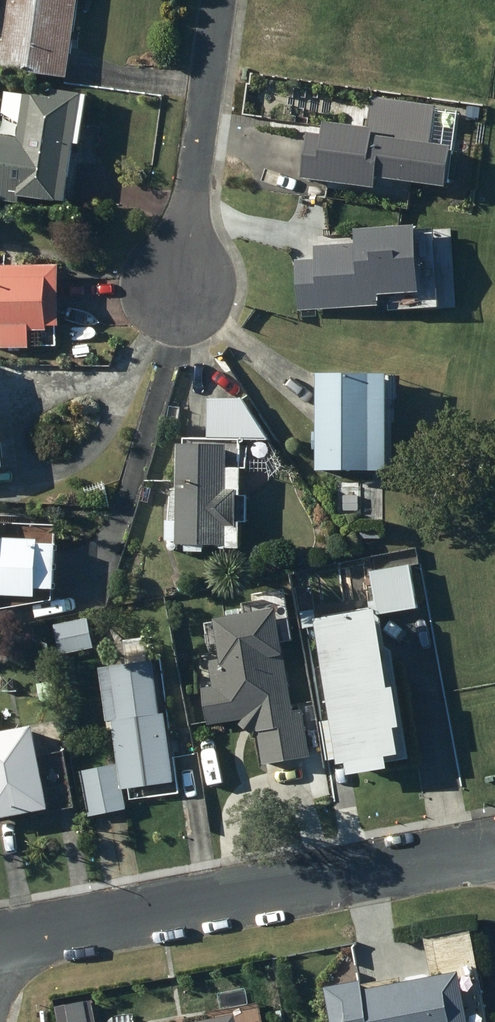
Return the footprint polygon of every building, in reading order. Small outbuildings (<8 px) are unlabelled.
[(74,80),(85,0),(16,0),(10,42),(0,41),(0,70),(74,80)] [(6,202),(26,205),(27,200),(76,207),(85,147),(89,148),(96,98),(58,92),(57,101),(13,95),(6,138),(0,137),(0,188),(8,189),(6,202)] [(330,137),(336,137),(335,147),(330,146),(327,166),(373,171),(371,182),(445,192),(448,169),(421,144),(424,125),(418,124),(419,119),(395,116),(394,122),(364,118),(366,97),(326,92),(325,101),(320,100),(318,117),(333,119),(330,137)] [(430,233),(365,234),(365,247),(321,248),(321,262),(301,262),(302,313),(390,311),(389,298),(431,298),(430,233)] [(5,334),(5,351),(38,351),(38,334),(57,334),(57,330),(69,330),(69,269),(0,268),(0,334),(5,334)] [(328,434),(320,434),(320,451),(331,451),(331,477),(402,476),(402,381),(327,382),(328,434)] [(248,400),(210,401),(211,443),(274,442),(248,400)] [(11,476),(6,431),(0,432),(0,477),(11,476)] [(184,548),(195,548),(195,556),(212,556),(212,551),(229,551),(229,553),(250,553),(250,526),(254,526),(254,501),(251,500),(251,473),(237,473),(238,450),(189,450),(188,525),(176,525),(175,552),(184,552),(184,548)] [(47,601),(48,594),(65,595),(68,549),(51,548),(51,546),(9,543),(10,524),(0,523),(0,598),(47,601)] [(342,720),(324,722),(329,763),(350,760),(351,769),(412,760),(392,616),(425,612),(419,568),(413,569),(410,553),(376,558),(385,617),(329,625),(342,720)] [(317,587),(303,589),(309,631),(324,629),(317,587)] [(217,594),(206,596),(208,606),(219,604),(217,594)] [(248,617),(222,621),(229,662),(214,664),(218,689),(208,690),(215,728),(246,722),(247,725),(245,726),(261,738),(261,733),(263,732),(269,767),(317,759),(309,714),(303,715),(284,604),(247,611),(248,617)] [(93,621),(59,628),(65,657),(98,651),(93,621)] [(125,770),(86,774),(91,818),(131,813),(128,793),(180,787),(173,717),(166,717),(161,665),(108,671),(113,725),(120,724),(125,770)] [(13,738),(0,740),(0,825),(60,814),(45,730),(13,736),(13,738)] [(336,983),(344,1021),(483,1021),(473,968),(376,986),(374,976),(336,983)] [(187,1021),(245,1021),(243,1011),(187,1021)]
